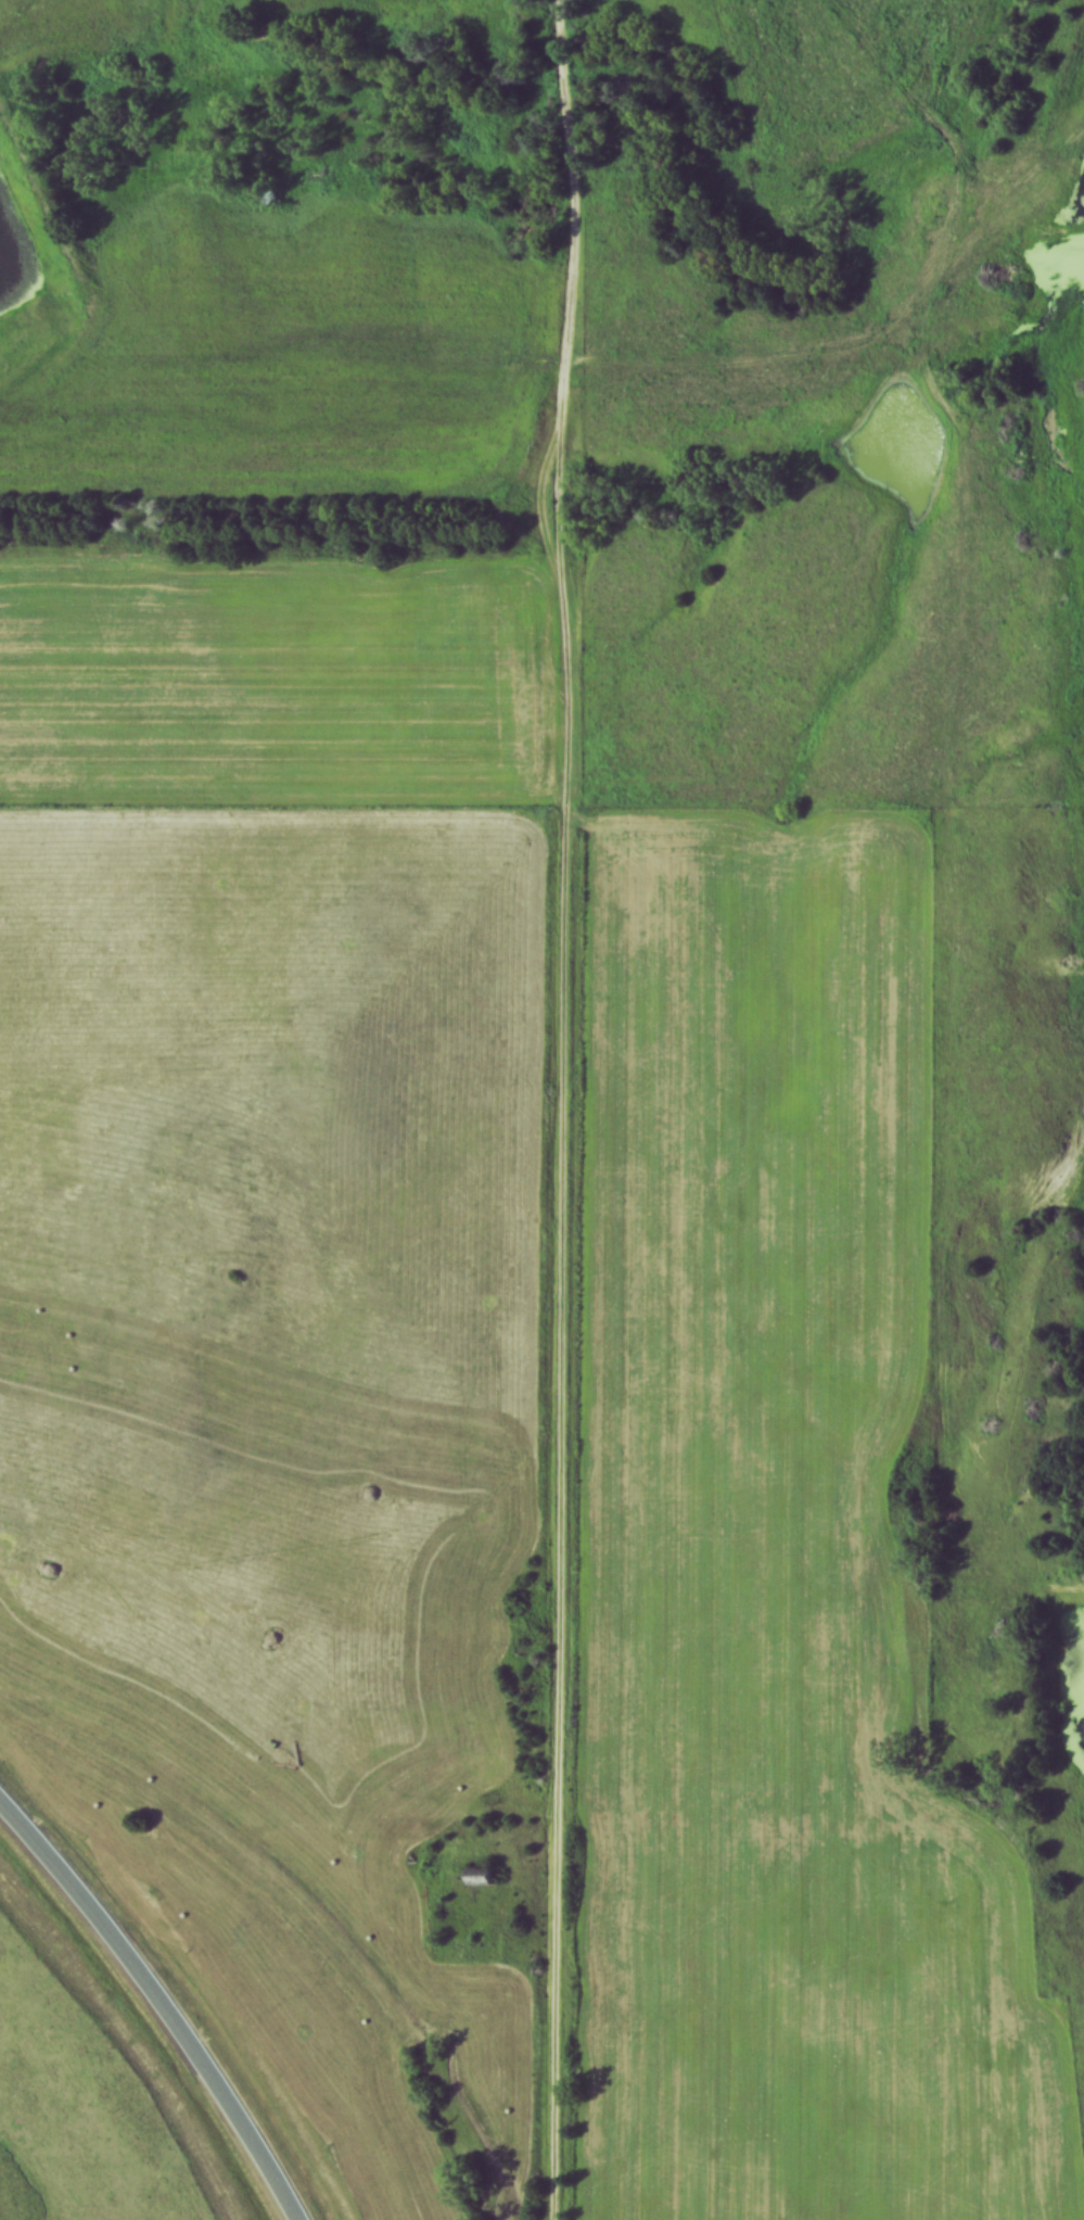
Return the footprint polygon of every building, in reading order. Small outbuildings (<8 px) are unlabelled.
[(468,1886),(496,1886),(496,1869),(468,1869),(468,1886)]
